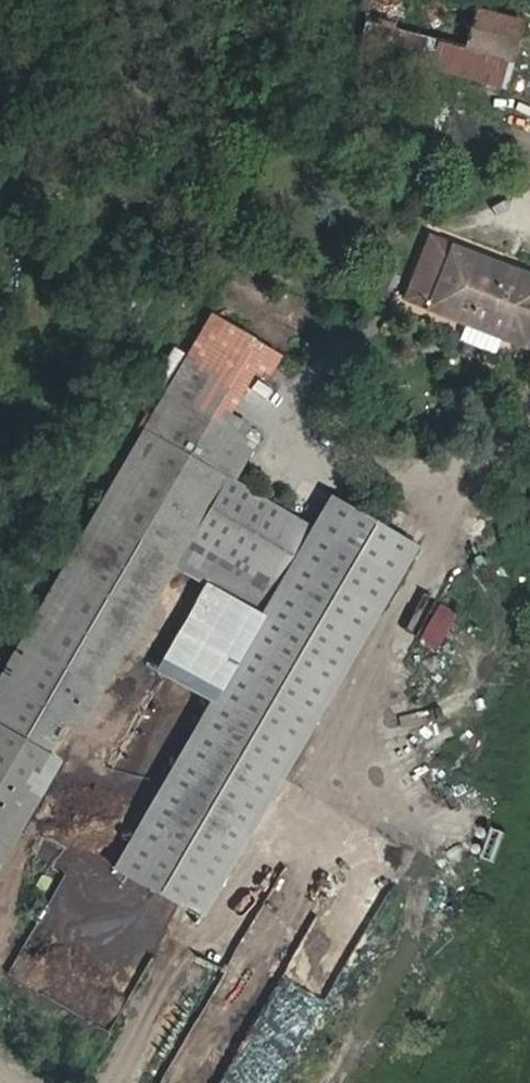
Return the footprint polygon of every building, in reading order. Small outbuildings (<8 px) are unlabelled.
[(361,35),(505,74),(519,15),(460,0),(369,0),(361,35)] [(407,303),(467,327),(502,340),(529,351),(529,273),(432,237),(407,303)] [(502,340),(467,327),(461,342),(496,356),(502,340)] [(185,359),(164,393),(203,416),(223,382),(185,359)] [(164,393),(143,429),(160,439),(210,469),(225,477),(246,442),(203,416),(164,393)] [(197,526),(225,477),(210,469),(195,491),(166,473),(162,478),(144,467),(160,439),(143,429),(0,676),(0,866),(197,526)] [(166,473),(195,491),(210,469),(160,439),(144,467),(162,478),(166,473)] [(225,477),(197,526),(284,577),(312,528),(225,477)] [(200,917),(416,545),(331,496),(312,528),(284,577),(115,868),(200,917)] [(434,653),(457,613),(439,603),(416,643),(434,653)] [(483,861),(495,864),(503,833),(491,830),(483,861)] [(340,966),(300,943),(220,1080),(224,1082),(272,1082),(340,966)]
